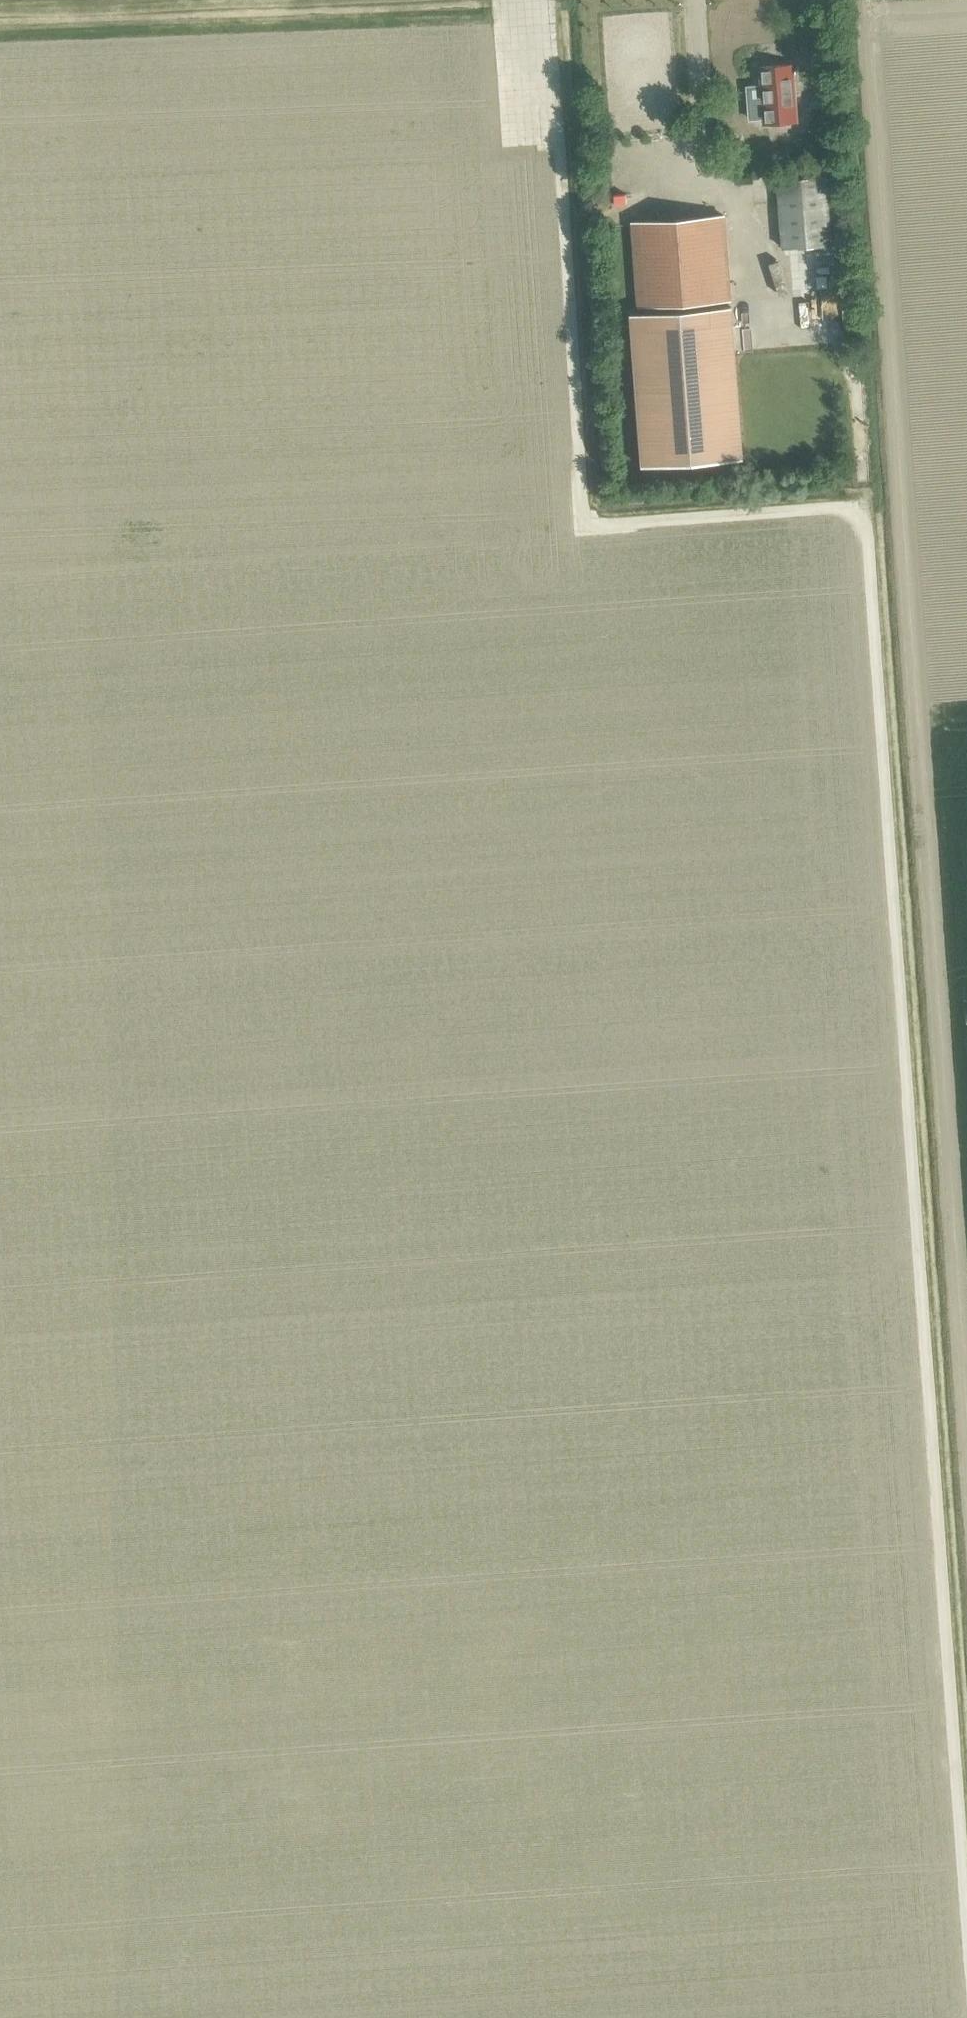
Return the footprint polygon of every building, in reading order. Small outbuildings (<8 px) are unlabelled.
[(763,124),(796,122),(792,64),(759,66),(763,124)] [(782,248),(830,244),(826,176),(777,179),(782,248)] [(638,305),(730,299),(724,215),(631,222),(638,305)] [(643,466),(742,458),(731,307),(631,314),(643,466)]
